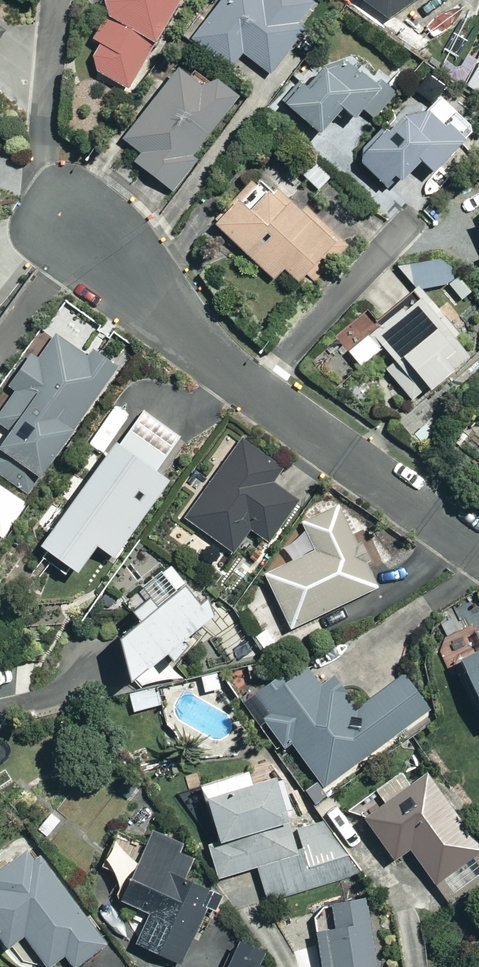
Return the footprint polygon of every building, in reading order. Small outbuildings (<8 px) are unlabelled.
[(128,91),(189,0),(111,0),(104,8),(110,24),(94,44),(101,49),(97,75),(128,91)] [(235,69),(245,55),(275,77),(323,12),(307,0),(227,0),(196,41),(235,69)] [(391,22),(424,0),(359,0),(391,22)] [(343,60),(290,107),(325,146),(378,99),(343,60)] [(133,166),(173,195),(243,101),(216,82),(209,92),(182,72),(130,143),(143,152),(133,166)] [(416,112),(363,166),(407,209),(477,139),(448,110),(431,127),(416,112)] [(222,233),(278,284),(288,273),(305,288),(346,243),(274,177),(222,233)] [(423,302),(380,338),(429,397),(472,362),(423,302)] [(35,491),(125,368),(96,348),(87,361),(58,340),(43,360),(34,353),(9,388),(21,397),(0,425),(0,434),(9,440),(0,453),(0,466),(35,491)] [(115,419),(138,390),(122,378),(100,407),(115,419)] [(154,467),(176,437),(137,409),(115,440),(109,436),(31,543),(69,571),(91,541),(107,553),(164,475),(154,467)] [(243,443),(187,521),(234,555),(251,532),(268,544),(298,502),(273,483),(282,471),(243,443)] [(0,532),(22,500),(0,485),(0,531),(0,532)] [(296,563),(265,576),(290,632),(380,593),(342,508),(304,525),(309,538),(289,547),(296,563)] [(216,627),(193,599),(127,650),(138,692),(216,627)] [(464,667),(478,701),(478,660),(464,667)] [(298,745),(326,785),(432,711),(406,673),(356,708),(337,680),(325,688),(309,665),(261,698),(275,719),(265,726),(284,755),(298,745)] [(160,703),(155,688),(115,699),(120,715),(160,703)] [(399,862),(414,852),(451,905),(478,885),(478,843),(432,775),(368,819),(399,862)] [(214,854),(222,877),(258,866),(267,896),(352,869),(336,819),(293,832),(278,783),(216,803),(230,849),(214,854)] [(137,951),(169,962),(205,859),(153,841),(129,908),(149,915),(137,951)] [(16,956),(28,946),(46,966),(55,966),(65,959),(72,966),(84,966),(110,946),(34,855),(0,883),(0,938),(16,956)] [(326,966),(379,966),(375,902),(323,904),(326,966)] [(238,943),(230,966),(271,966),(261,964),(265,952),(238,943)]
